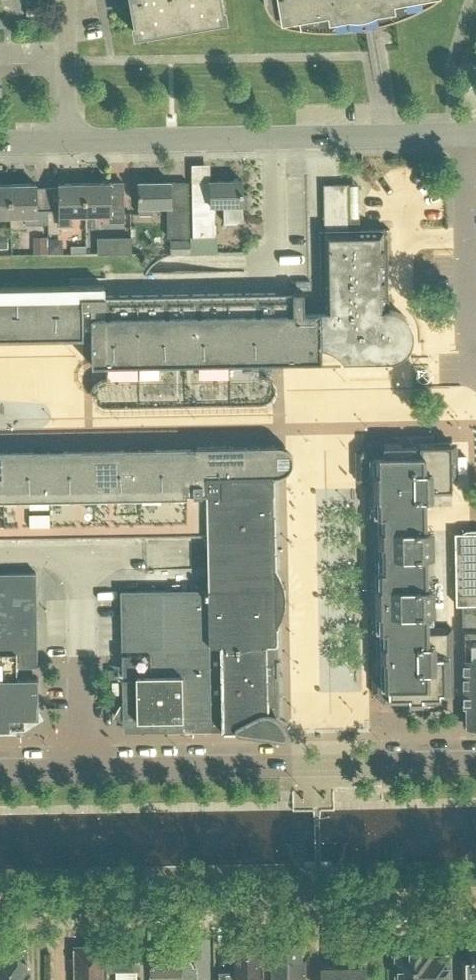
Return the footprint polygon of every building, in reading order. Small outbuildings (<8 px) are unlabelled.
[(135,32),(226,17),(223,0),(129,0),(135,32)] [(267,5),(272,13),(281,19),(291,23),(301,25),(346,26),(364,23),(381,19),(413,8),(424,3),(429,0),(265,0),(267,5)] [(192,235),(214,234),(214,205),(223,205),(224,222),(242,222),(242,205),(242,180),(211,181),(211,182),(191,182),(192,235)] [(187,181),(181,181),(137,183),(138,207),(166,206),(167,235),(188,235),(187,181)] [(85,183),(85,216),(110,215),(110,221),(123,220),(122,187),(112,187),(112,182),(85,183)] [(337,232),(356,232),(356,182),(321,182),(321,227),(337,227),(337,232)] [(71,216),(85,216),(85,183),(60,183),(60,188),(47,188),(47,222),(48,231),(60,231),(60,222),(71,222),(71,216)] [(11,216),(11,206),(10,184),(0,184),(0,216),(11,216)] [(47,222),(47,188),(37,188),(37,184),(10,184),(11,206),(11,216),(25,216),(25,222),(47,222)] [(9,233),(0,234),(0,247),(10,247),(9,233)] [(34,236),(34,253),(47,253),(47,236),(34,236)] [(94,236),(94,252),(128,252),(128,236),(94,236)] [(191,252),(191,240),(171,240),(171,252),(191,252)] [(82,335),(82,330),(90,330),(91,364),(105,363),(105,378),(99,378),(94,382),(90,387),(90,394),(93,399),(98,403),(105,404),(264,404),(269,402),(273,398),(275,393),(275,387),(272,382),(268,379),(262,377),(262,364),(287,363),(293,355),(301,350),(311,347),(321,347),(320,315),(304,315),(304,293),(293,293),(293,301),(275,301),(275,293),(247,294),(246,252),(178,253),(173,254),(169,255),(164,256),(159,259),(155,261),(152,265),(149,268),(145,274),(143,280),(142,287),(142,295),(104,296),(104,287),(0,288),(0,336),(82,335)] [(434,438),(390,438),(390,445),(369,445),(360,453),(361,479),(370,487),(371,531),(375,536),(378,536),(378,573),(375,573),(376,633),(380,633),(381,694),(388,702),(396,702),(396,707),(408,707),(408,702),(440,701),(440,699),(453,699),(451,631),(427,631),(425,493),(451,492),(450,481),(457,481),(457,451),(451,451),(451,444),(434,444),(434,438)] [(195,445),(195,448),(195,478),(206,478),(207,532),(208,589),(121,591),(122,670),(108,670),(108,679),(122,678),(122,706),(116,717),(133,727),(137,720),(149,727),(156,722),(178,722),(186,726),(196,720),(223,719),(223,731),(268,731),(267,718),(279,718),(274,444),(195,445)] [(0,450),(0,537),(207,532),(206,478),(195,478),(195,448),(0,450)] [(475,533),(456,533),(456,551),(455,551),(455,590),(458,590),(458,596),(462,596),(464,698),(464,707),(466,707),(467,727),(475,726),(475,533)] [(18,730),(18,724),(26,719),(29,724),(37,719),(38,719),(38,718),(37,680),(37,679),(18,679),(18,668),(37,668),(36,573),(0,574),(0,731),(18,730)] [(262,979),(261,937),(231,937),(232,970),(218,970),(218,979),(262,979)] [(268,942),(269,979),(302,979),(301,961),(298,961),(298,942),(268,942)] [(107,945),(108,969),(116,968),(116,979),(129,979),(129,977),(136,977),(136,968),(137,968),(137,944),(107,945)] [(101,945),(74,945),(75,979),(102,979),(101,945)] [(470,946),(470,960),(463,960),(463,979),(475,979),(475,946),(470,946)] [(0,951),(0,979),(30,979),(29,971),(26,971),(26,948),(8,948),(8,951),(0,951)] [(187,960),(180,960),(180,951),(150,952),(151,979),(196,979),(196,967),(192,967),(191,964),(187,960)] [(447,958),(430,958),(430,951),(397,952),(398,979),(447,979),(447,958)] [(322,965),(322,979),(366,979),(365,965),(322,965)]
